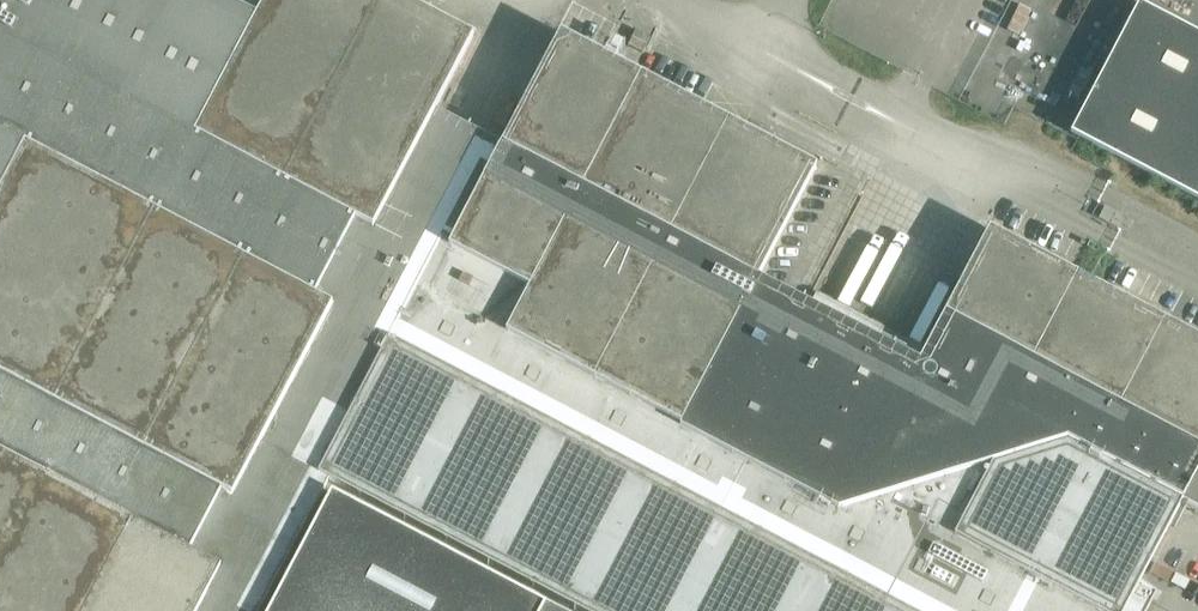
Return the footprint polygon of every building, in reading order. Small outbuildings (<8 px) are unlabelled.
[(329,480),(318,474),(440,242),(448,246),(501,144),(435,109),(473,36),(404,0),(265,0),(262,5),(253,0),(0,0),(0,610),(260,610),(329,480)] [(1071,132),(1197,198),(1197,35),(1138,3),(1071,132)] [(650,36),(636,29),(628,46),(642,53),(650,36)] [(1141,578),(1182,500),(1197,509),(1197,339),(989,229),(921,362),(759,279),(816,167),(560,32),(501,144),(448,246),(440,242),(318,474),(329,480),(579,610),(1124,610),(1141,578)] [(269,610),(542,610),(545,606),(546,605),(331,493),(269,610)] [(1141,578),(1124,610),(1147,610),(1156,594),(1141,578)]
